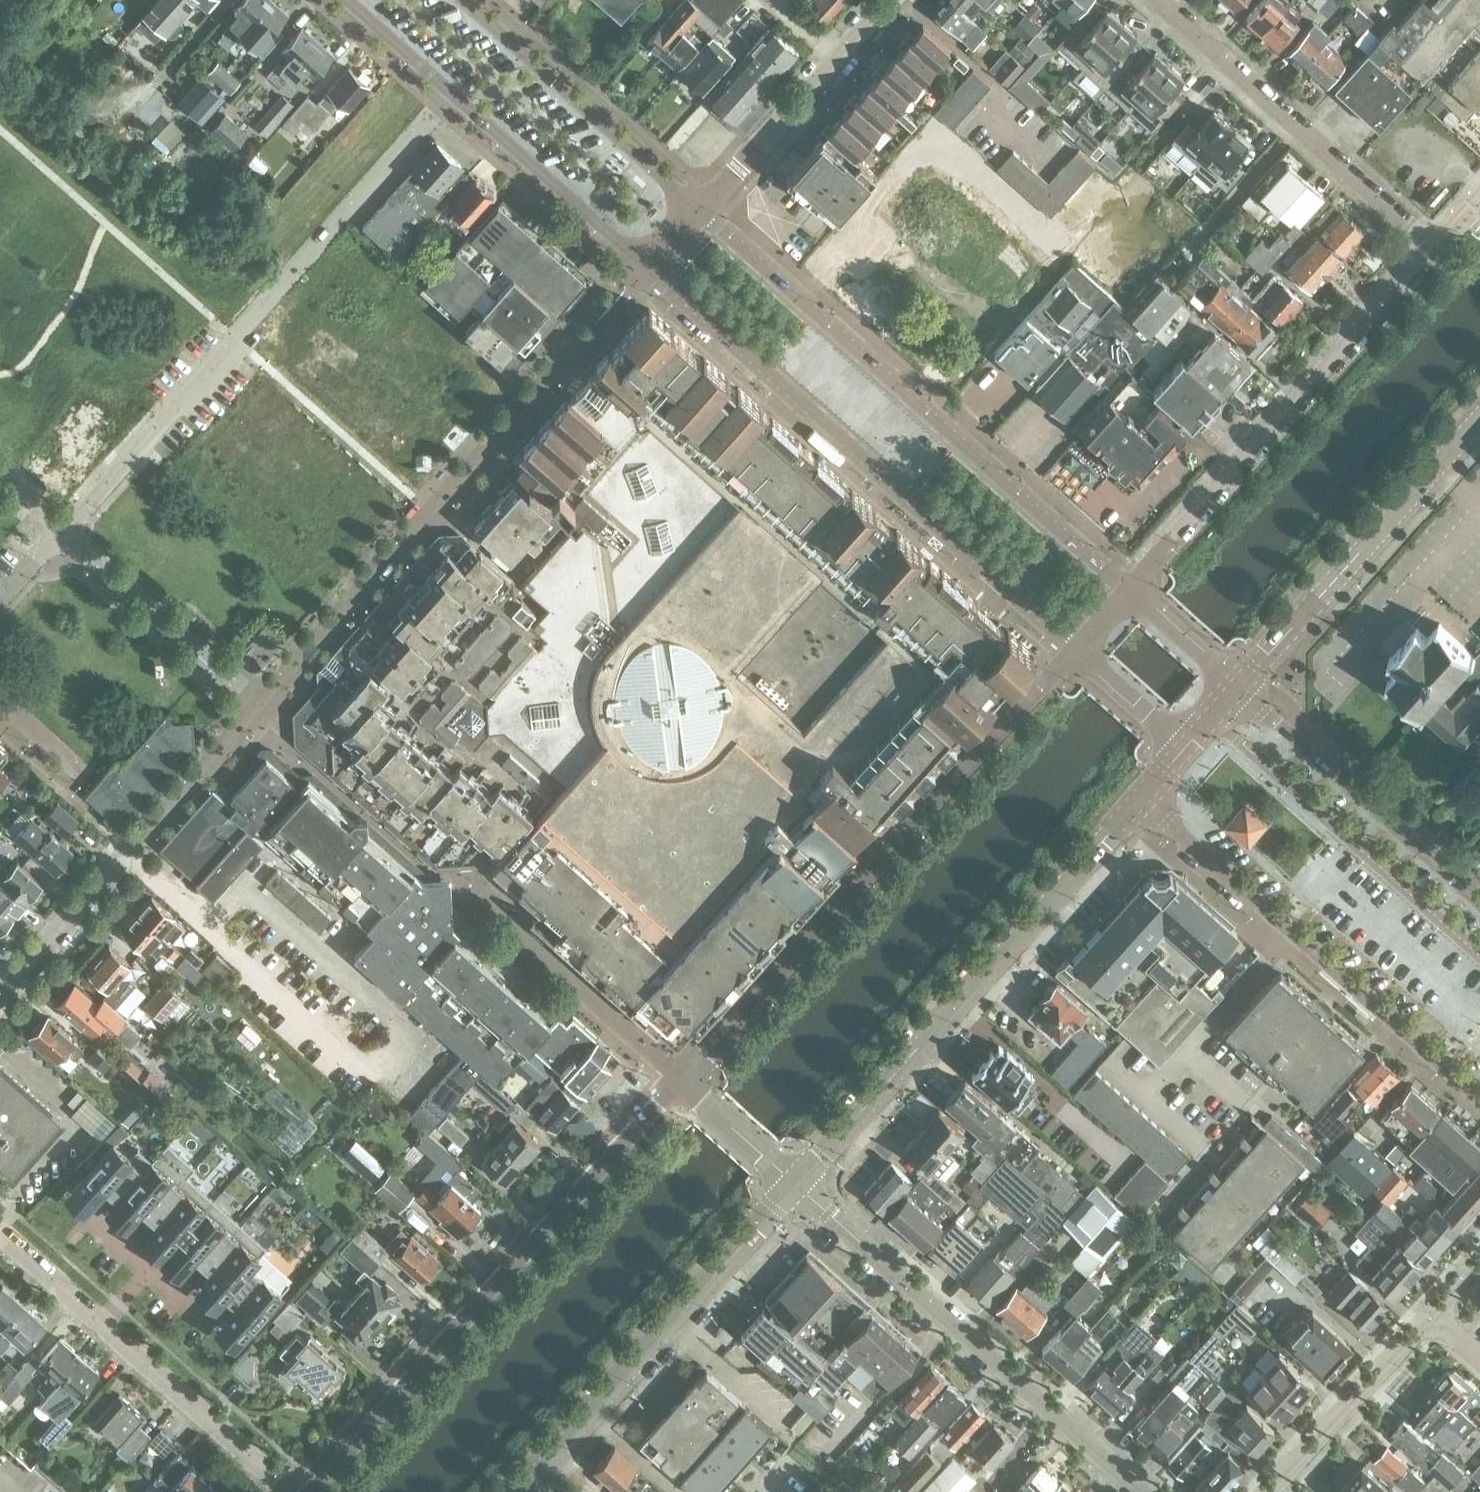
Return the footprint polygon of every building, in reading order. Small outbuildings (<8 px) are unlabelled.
[(196,0),(157,0),(137,23),(155,39),(162,32),(165,34),(167,32),(171,36),(175,36),(183,26),(183,22),(179,19),(196,0)] [(207,10),(216,0),(196,0),(207,10)] [(228,48),(234,41),(271,0),(242,0),(235,7),(241,13),(223,32),(224,33),(219,39),(228,48)] [(272,0),(271,0),(234,41),(251,56),(268,36),(288,15),(272,0)] [(621,18),(637,0),(600,0),(621,18)] [(682,33),(695,18),(712,34),(733,11),(733,10),(742,0),(684,0),(647,41),(662,55),(682,33)] [(844,0),(806,0),(825,19),(844,0)] [(950,0),(945,0),(934,13),(945,23),(945,26),(949,29),(952,29),(973,47),(987,31),(971,17),(970,18),(950,0)] [(980,0),(950,0),(970,18),(971,17),(978,9),(990,20),(996,14),(980,0)] [(996,14),(1006,2),(1004,0),(980,0),(996,14)] [(1055,11),(1065,0),(1044,0),(1055,11)] [(1055,11),(1068,23),(1089,0),(1065,0),(1055,11)] [(1262,32),(1290,0),(1289,0),(1282,8),(1273,0),(1262,0),(1246,19),(1262,32)] [(1262,32),(1278,46),(1298,22),(1294,19),(1302,10),(1291,0),(1290,0),(1262,32)] [(1354,5),(1348,0),(1310,0),(1326,14),(1330,9),(1342,19),(1354,5)] [(1397,25),(1394,22),(1385,33),(1383,31),(1377,38),(1423,79),(1467,119),(1479,104),(1479,0),(1420,0),(1397,25)] [(1033,2),(1028,8),(1034,13),(1031,16),(1033,17),(1034,18),(1042,9),(1033,2)] [(1084,13),(1057,44),(1082,66),(1122,22),(1106,8),(1093,22),(1084,13)] [(1039,25),(1025,12),(1012,27),(1026,39),(1039,25)] [(1355,40),(1366,50),(1377,38),(1383,31),(1366,17),(1354,30),(1359,35),(1355,40)] [(1300,67),(1323,41),(1323,40),(1328,34),(1313,21),(1285,53),(1300,67)] [(1082,66),(1105,88),(1133,57),(1123,49),(1136,35),(1122,22),(1082,66)] [(917,126),(898,108),(950,49),(937,37),(923,24),(909,39),(906,37),(905,38),(908,40),(882,70),(879,67),(878,68),(881,71),(855,100),(852,98),(851,99),(854,101),(828,131),(825,128),(824,129),(827,132),(813,147),(817,151),(813,156),(805,156),(786,178),(816,204),(822,198),(841,215),(877,176),(861,162),(875,147),(869,141),(893,114),(912,131),(917,126)] [(297,79),(306,70),(314,77),(333,55),(303,28),(284,50),(292,57),(283,67),(279,64),(271,74),(292,92),(300,82),(297,79)] [(709,96),(717,104),(737,122),(798,53),(769,28),(709,96)] [(120,40),(107,29),(102,36),(114,47),(120,40)] [(682,33),(662,55),(678,69),(697,46),(695,44),(700,39),(694,33),(689,39),(682,33)] [(713,35),(681,70),(703,91),(735,55),(713,35)] [(1020,36),(1008,50),(1005,48),(1004,49),(1023,66),(1025,65),(1026,66),(1038,52),(1020,36)] [(1336,87),(1380,126),(1423,79),(1377,38),(1366,50),(1368,52),(1336,87)] [(1327,44),(1323,41),(1300,67),(1324,87),(1346,61),(1327,44)] [(130,65),(112,49),(106,56),(123,72),(130,65)] [(1023,66),(1004,49),(989,67),(1008,84),(1008,83),(1011,85),(1023,71),(1021,68),(1023,66)] [(1133,57),(1105,88),(1129,109),(1169,65),(1154,51),(1141,65),(1133,57)] [(954,62),(964,71),(969,66),(959,56),(954,62)] [(218,62),(210,71),(221,81),(229,72),(218,62)] [(1129,109),(1153,131),(1180,100),(1171,92),(1184,77),(1169,65),(1129,109)] [(349,108),(369,85),(350,67),(317,104),(308,95),(289,116),(298,124),(302,119),(313,129),(340,100),(349,108)] [(953,129),(991,86),(973,70),(935,113),(953,129)] [(192,89),(182,101),(202,120),(224,96),(213,87),(203,98),(192,89)] [(283,95),(269,110),(280,119),(293,104),(283,95)] [(1199,163),(1231,125),(1214,110),(1197,129),(1188,122),(1172,140),(1199,163)] [(226,114),(212,129),(233,147),(246,132),(226,114)] [(1090,152),(1101,140),(1078,118),(1072,125),(1063,117),(1057,123),(1090,152)] [(186,131),(171,118),(156,134),(171,148),(186,131)] [(1250,142),(1231,125),(1199,163),(1194,169),(1212,185),(1217,179),(1226,187),(1242,169),(1233,161),(1250,142)] [(1097,158),(1105,149),(1098,143),(1090,153),(1097,158)] [(461,165),(438,144),(363,226),(395,255),(468,176),(459,168),(461,165)] [(1051,216),(1096,166),(1078,150),(1049,182),(1014,151),(998,169),(1051,216)] [(1116,172),(1123,165),(1107,151),(1101,158),(1116,172)] [(267,166),(256,156),(250,164),(260,173),(267,166)] [(1298,221),(1323,194),(1288,162),(1260,193),(1264,197),(1289,219),(1292,215),(1298,221)] [(470,223),(493,197),(490,194),(492,192),(483,184),(481,186),(474,179),(450,205),(452,206),(443,215),(453,224),(461,215),(470,223)] [(1364,231),(1334,204),(1323,194),(1298,221),(1308,229),(1313,224),(1345,253),(1364,231)] [(421,287),(455,318),(471,299),(487,282),(503,263),(529,235),(532,231),(500,203),(459,249),(457,246),(442,263),(421,287)] [(1230,221),(1235,215),(1230,211),(1225,217),(1230,221)] [(1294,224),(1284,235),(1327,273),(1342,257),(1316,234),(1310,241),(1303,235),(1305,233),(1294,224)] [(1327,273),(1284,235),(1280,232),(1277,236),(1281,239),(1277,243),(1267,234),(1263,239),(1261,237),(1244,256),(1262,272),(1271,261),(1276,265),(1282,258),(1289,264),(1286,267),(1312,290),(1327,273)] [(529,235),(503,263),(557,311),(558,309),(586,278),(540,239),(537,242),(529,235)] [(1248,304),(1226,285),(1232,279),(1205,255),(1187,273),(1181,268),(1171,279),(1255,354),(1277,330),(1251,308),(1250,309),(1247,305),(1248,304)] [(487,282),(471,299),(527,350),(527,349),(525,347),(557,311),(503,263),(487,282)] [(1011,367),(1090,279),(1075,265),(1074,263),(995,353),(1011,367)] [(1303,301),(1281,281),(1273,275),(1265,284),(1263,283),(1252,296),(1253,297),(1261,304),(1282,324),(1303,301)] [(1203,323),(1153,277),(1125,311),(1155,338),(1157,336),(1176,353),(1177,352),(1203,323)] [(1090,279),(1011,367),(1028,382),(1073,331),(1069,327),(1090,304),(1102,290),(1090,279)] [(455,318),(454,319),(508,366),(509,365),(511,367),(513,367),(527,351),(527,350),(471,299),(455,318)] [(1105,361),(1122,376),(1128,368),(1155,338),(1125,311),(1113,300),(1066,353),(1067,354),(1035,389),(1067,418),(1074,410),(1082,418),(1111,387),(1101,378),(1098,381),(1092,376),(1105,361)] [(521,598),(536,611),(532,616),(528,621),(545,636),(506,680),(497,691),(487,702),(488,729),(509,749),(518,739),(547,765),(532,782),(548,797),(496,854),(500,858),(495,864),(542,906),(543,906),(552,914),(680,1028),(706,999),(724,979),(733,986),(832,876),(825,870),(851,840),(877,811),(883,816),(888,810),(889,811),(961,730),(959,729),(965,722),(967,724),(994,694),(992,692),(1009,673),(1011,675),(1033,650),(1008,628),(1006,630),(986,612),(976,603),(977,602),(966,592),(966,591),(942,569),(941,569),(930,559),(929,561),(919,552),(921,550),(896,528),(895,530),(874,512),(876,510),(851,488),(841,480),(842,480),(817,457),(817,458),(796,440),(797,439),(772,417),(771,417),(762,409),(763,409),(738,386),(736,388),(727,380),(729,378),(704,356),(702,358),(672,331),(674,329),(649,307),(627,332),(629,333),(612,352),(610,350),(594,368),(596,370),(582,385),(570,399),(568,397),(520,450),(528,457),(519,468),(552,497),(553,497),(566,510),(578,521),(584,514),(589,518),(576,534),(570,529),(506,601),(513,608),(521,598)] [(1204,323),(1203,323),(1177,352),(1220,392),(1223,388),(1224,389),(1251,358),(1207,319),(1204,323)] [(1220,392),(1177,352),(1176,353),(1157,336),(1155,338),(1128,368),(1148,386),(1191,424),(1193,421),(1194,422),(1203,412),(1206,415),(1214,407),(1210,404),(1220,393),(1219,393),(1220,392)] [(1148,386),(1128,368),(1122,376),(1126,379),(1080,430),(1139,483),(1192,425),(1191,424),(1148,386)] [(1069,456),(1100,482),(1114,466),(1083,439),(1069,456)] [(514,480),(494,502),(542,545),(562,523),(514,480)] [(494,502),(474,524),(511,557),(527,539),(538,549),(542,545),(494,502)] [(305,742),(304,742),(378,808),(435,858),(438,860),(463,859),(465,856),(466,856),(469,858),(494,857),(496,854),(548,797),(532,782),(547,765),(518,739),(509,749),(488,729),(487,702),(497,691),(506,680),(545,636),(528,621),(532,616),(536,611),(521,598),(513,608),(506,601),(489,586),(503,570),(469,540),(469,541),(466,538),(447,539),(434,553),(432,551),(425,558),(352,640),(352,641),(350,644),(351,667),(354,670),(348,677),(343,683),(339,680),(332,680),(319,695),(318,694),(302,712),(303,712),(300,716),(301,739),(305,742)] [(158,548),(167,556),(174,548),(165,540),(158,548)] [(1476,647),(1479,650),(1475,654),(1440,623),(1427,637),(1417,627),(1390,658),(1399,667),(1388,680),(1425,713),(1426,712),(1428,713),(1462,743),(1479,723),(1479,681),(1479,680),(1479,644),(1476,647)] [(103,774),(85,795),(99,807),(114,821),(180,747),(178,732),(162,718),(119,765),(115,761),(103,774)] [(9,747),(0,740),(0,757),(9,747)] [(202,811),(165,851),(172,858),(185,870),(212,894),(249,853),(265,835),(313,782),(312,780),(295,783),(295,782),(267,757),(231,796),(222,797),(217,792),(216,793),(217,794),(202,811)] [(23,775),(13,767),(10,771),(19,779),(23,775)] [(313,782),(265,835),(315,881),(319,883),(374,933),(353,956),(410,1006),(421,1016),(463,1054),(482,1071),(494,1081),(497,1084),(518,1060),(531,1046),(559,1014),(558,1013),(557,999),(523,969),(498,946),(464,915),(453,916),(451,894),(450,879),(445,880),(445,878),(424,880),(423,880),(367,829),(365,828),(348,813),(342,813),(331,803),(331,797),(313,782)] [(31,804),(45,798),(40,786),(26,792),(31,804)] [(44,817),(66,836),(80,820),(59,801),(44,817)] [(1240,811),(1231,823),(1251,840),(1254,837),(1261,829),(1269,820),(1248,802),(1240,811)] [(54,872),(74,851),(51,830),(48,832),(32,818),(15,836),(54,872)] [(1,879),(26,902),(42,885),(16,862),(7,871),(0,864),(0,878),(1,879)] [(320,930),(332,917),(278,869),(266,883),(320,930)] [(1071,954),(1065,962),(1057,971),(1161,1062),(1224,991),(1218,986),(1211,994),(1195,979),(1239,929),(1169,869),(1165,874),(1157,874),(1152,869),(1075,958),(1071,954)] [(12,918),(26,902),(1,879),(0,878),(0,908),(12,918)] [(151,896),(136,913),(183,955),(184,953),(171,942),(184,927),(174,917),(151,896)] [(0,932),(12,918),(0,908),(0,931),(0,932)] [(183,955),(136,913),(121,930),(144,951),(148,946),(158,956),(163,950),(176,962),(183,955)] [(87,970),(109,989),(102,997),(121,1014),(140,993),(130,984),(133,980),(124,972),(130,965),(108,945),(87,970)] [(198,967),(205,959),(192,948),(185,955),(198,967)] [(216,954),(204,968),(220,983),(233,968),(216,954)] [(205,974),(192,962),(186,967),(199,980),(205,974)] [(1357,1036),(1289,973),(1282,981),(1275,974),(1223,1031),(1306,1107),(1358,1049),(1351,1043),(1357,1036)] [(162,1019),(182,996),(165,980),(145,1002),(162,1019)] [(1105,1041),(1089,1027),(1087,1029),(1076,1019),(1085,1008),(1056,981),(1029,1011),(1059,1038),(1065,1030),(1077,1041),(1049,1072),(1065,1086),(1105,1041)] [(130,1044),(141,1033),(103,998),(97,1005),(74,984),(57,1003),(80,1024),(81,1023),(90,1031),(99,1021),(113,1033),(115,1031),(130,1044)] [(1370,1019),(1358,1007),(1353,1012),(1365,1024),(1370,1019)] [(559,1014),(531,1046),(552,1065),(585,1095),(611,1067),(611,1066),(613,1063),(612,1052),(610,1049),(610,1048),(573,1014),(567,1021),(559,1014)] [(73,1058),(81,1050),(72,1042),(74,1040),(48,1017),(31,1036),(56,1059),(64,1051),(73,1058)] [(263,1036),(248,1023),(236,1035),(251,1048),(252,1047),(258,1053),(268,1043),(262,1037),(263,1036)] [(155,1035),(148,1029),(145,1032),(152,1038),(155,1035)] [(1033,1074),(1024,1066),(1025,1065),(1024,1065),(1008,1051),(1007,1050),(1006,1051),(999,1044),(998,1045),(999,1046),(995,1051),(992,1049),(993,1049),(992,1048),(972,1071),(973,1072),(973,1071),(1008,1102),(1007,1102),(1008,1103),(1028,1080),(1033,1074)] [(531,1046),(518,1060),(540,1080),(552,1065),(531,1046)] [(103,1071),(110,1063),(93,1047),(85,1055),(103,1071)] [(210,1090),(214,1085),(174,1050),(170,1054),(210,1090)] [(268,1104),(196,1051),(191,1057),(226,1084),(217,1097),(253,1124),(268,1104)] [(1377,1053),(1352,1080),(1362,1088),(1364,1090),(1388,1063),(1377,1053)] [(457,1061),(456,1062),(475,1078),(482,1071),(463,1054),(457,1061)] [(456,1062),(444,1075),(463,1092),(472,1081),(475,1078),(456,1062)] [(1399,1074),(1388,1063),(1364,1090),(1362,1088),(1353,1098),(1357,1102),(1353,1106),(1352,1106),(1342,1116),(1355,1128),(1365,1117),(1364,1117),(1377,1103),(1375,1101),(1399,1074)] [(11,1175),(45,1138),(61,1119),(0,1065),(0,1165),(11,1175)] [(1095,1069),(1074,1093),(1083,1101),(1104,1077),(1095,1069)] [(263,1096),(275,1083),(259,1070),(248,1083),(263,1096)] [(157,1097),(166,1087),(148,1071),(139,1080),(157,1097)] [(475,1078),(472,1081),(484,1092),(507,1112),(509,1110),(528,1127),(536,1117),(517,1099),(515,1101),(493,1082),(494,1081),(482,1071),(475,1078)] [(444,1075),(435,1085),(454,1102),(463,1092),(444,1075)] [(1104,1077),(1083,1101),(1092,1109),(1114,1086),(1104,1077)] [(555,1130),(579,1104),(551,1079),(527,1105),(555,1130)] [(981,1132),(1005,1153),(1006,1154),(1017,1164),(1021,1167),(1036,1150),(1040,1145),(964,1079),(945,1100),(981,1132)] [(1342,1116),(1352,1106),(1353,1106),(1357,1102),(1353,1098),(1362,1088),(1352,1080),(1330,1104),(1313,1123),(1323,1132),(1323,1131),(1338,1145),(1346,1137),(1347,1137),(1353,1130),(1355,1128),(1342,1116)] [(1410,1083),(1379,1118),(1407,1143),(1438,1109),(1410,1083)] [(435,1085),(426,1095),(445,1112),(454,1102),(435,1085)] [(292,1155),(319,1125),(275,1086),(265,1096),(290,1118),(273,1138),(292,1155)] [(1114,1086),(1092,1109),(1101,1117),(1123,1094),(1114,1086)] [(207,1108),(215,1099),(204,1090),(197,1098),(207,1108)] [(1123,1094),(1101,1117),(1111,1126),(1132,1102),(1123,1094)] [(426,1095),(417,1105),(436,1122),(445,1112),(426,1095)] [(86,1097),(72,1113),(91,1129),(104,1114),(86,1097)] [(335,1103),(328,1097),(314,1113),(320,1119),(335,1103)] [(386,1097),(371,1102),(376,1118),(391,1113),(386,1097)] [(1132,1102),(1111,1126),(1120,1134),(1141,1110),(1132,1102)] [(417,1105),(409,1115),(427,1132),(436,1122),(417,1105)] [(949,1151),(965,1133),(938,1109),(922,1127),(937,1140),(949,1151)] [(1141,1110),(1120,1134),(1129,1142),(1150,1118),(1141,1110)] [(1442,1111),(1410,1147),(1452,1186),(1479,1155),(1479,1145),(1463,1130),(1442,1111)] [(1182,1202),(1181,1203),(1177,1207),(1180,1210),(1166,1225),(1211,1265),(1304,1160),(1316,1171),(1325,1161),(1272,1114),(1263,1123),(1251,1113),(1249,1115),(1258,1123),(1249,1133),(1250,1134),(1248,1137),(1244,1133),(1239,1138),(1243,1142),(1240,1146),(1238,1144),(1217,1168),(1218,1170),(1217,1171),(1213,1168),(1208,1173),(1211,1175),(1186,1203),(1187,1204),(1186,1206),(1182,1202)] [(447,1114),(438,1124),(460,1144),(469,1134),(447,1114)] [(110,1133),(118,1124),(109,1115),(101,1124),(110,1133)] [(207,1142),(215,1133),(195,1115),(187,1124),(207,1142)] [(1150,1118),(1129,1142),(1138,1150),(1159,1126),(1150,1118)] [(516,1122),(506,1133),(497,1126),(490,1134),(523,1163),(540,1144),(516,1122)] [(1159,1126),(1138,1150),(1147,1158),(1168,1135),(1159,1126)] [(955,1156),(949,1151),(937,1140),(922,1127),(904,1147),(927,1168),(920,1177),(945,1201),(953,1208),(954,1206),(956,1207),(965,1198),(939,1175),(955,1156)] [(1353,1130),(1347,1137),(1326,1161),(1363,1195),(1391,1165),(1353,1130)] [(104,1138),(98,1131),(85,1142),(92,1149),(104,1138)] [(1005,1153),(981,1132),(972,1142),(996,1163),(1005,1153)] [(523,1163),(490,1134),(484,1140),(492,1148),(481,1160),(505,1182),(523,1163)] [(1168,1135),(1147,1158),(1169,1178),(1190,1154),(1168,1135)] [(357,1137),(342,1153),(372,1180),(386,1164),(357,1137)] [(1397,1139),(1387,1151),(1396,1158),(1406,1146),(1397,1139)] [(195,1166),(168,1141),(152,1159),(117,1198),(114,1201),(132,1218),(140,1209),(149,1217),(187,1175),(195,1166)] [(74,1186),(91,1201),(104,1186),(117,1198),(152,1159),(139,1148),(131,1156),(114,1142),(74,1186)] [(1077,1185),(1036,1150),(1021,1167),(1044,1188),(1061,1203),(1061,1204),(1070,1211),(1085,1194),(1076,1186),(1077,1185)] [(1017,1270),(1023,1264),(1027,1260),(1038,1248),(1070,1211),(1061,1204),(1061,1203),(1044,1188),(1021,1167),(1017,1164),(1006,1154),(980,1184),(987,1191),(1001,1204),(1015,1216),(1019,1220),(1027,1226),(1023,1231),(1021,1229),(995,1258),(993,1256),(968,1284),(988,1302),(1008,1280),(1017,1270)] [(982,1180),(997,1164),(985,1154),(971,1171),(982,1180)] [(1138,1215),(1169,1181),(1145,1160),(1114,1194),(1138,1215)] [(885,1210),(912,1180),(891,1161),(864,1191),(885,1210)] [(1372,1187),(1383,1198),(1387,1201),(1408,1179),(1392,1164),(1391,1165),(1372,1187)] [(480,1209),(471,1200),(481,1189),(457,1168),(447,1178),(451,1182),(438,1196),(425,1184),(416,1195),(442,1220),(447,1215),(462,1229),(480,1209)] [(399,1211),(416,1191),(392,1169),(374,1189),(399,1211)] [(1091,1188),(1097,1180),(1086,1170),(1079,1177),(1091,1188)] [(972,1172),(961,1184),(970,1193),(981,1180),(972,1172)] [(1479,1202),(1479,1172),(1458,1197),(1454,1193),(1441,1207),(1460,1224),(1479,1202)] [(475,1183),(480,1177),(476,1174),(471,1179),(475,1183)] [(168,1250),(214,1199),(187,1175),(149,1217),(158,1225),(150,1234),(168,1250)] [(221,1184),(227,1178),(224,1175),(218,1182),(221,1184)] [(1086,1273),(1134,1218),(1096,1184),(1064,1220),(1088,1241),(1071,1259),(1086,1273)] [(275,1199),(282,1190),(276,1185),(269,1193),(275,1199)] [(978,1208),(991,1195),(980,1185),(967,1198),(978,1208)] [(1316,1226),(1330,1210),(1308,1189),(1293,1205),(1316,1226)] [(888,1213),(905,1228),(924,1207),(907,1192),(888,1213)] [(1409,1223),(1410,1222),(1401,1214),(1387,1201),(1383,1198),(1368,1214),(1387,1231),(1393,1224),(1402,1232),(1403,1230),(1408,1235),(1402,1241),(1425,1262),(1438,1248),(1416,1227),(1415,1228),(1409,1223)] [(199,1263),(202,1265),(240,1223),(214,1199),(168,1250),(185,1266),(193,1257),(199,1263)] [(928,1247),(942,1260),(983,1213),(967,1199),(957,1211),(956,1210),(953,1213),(956,1216),(928,1247)] [(924,1207),(905,1228),(922,1242),(953,1208),(945,1201),(933,1215),(924,1207)] [(310,1224),(320,1213),(309,1202),(299,1213),(310,1224)] [(1411,1204),(1401,1214),(1410,1222),(1409,1223),(1415,1228),(1416,1227),(1438,1248),(1460,1224),(1441,1207),(1437,1204),(1425,1217),(1411,1204)] [(1361,1217),(1366,1212),(1360,1206),(1355,1211),(1361,1217)] [(983,1213),(942,1260),(956,1273),(997,1226),(983,1213)] [(1422,1266),(1399,1245),(1393,1252),(1387,1247),(1389,1246),(1381,1238),(1386,1233),(1369,1217),(1355,1232),(1364,1239),(1408,1280),(1422,1266)] [(267,1247),(240,1223),(202,1265),(211,1273),(202,1282),(220,1298),(223,1295),(228,1289),(258,1256),(267,1247)] [(362,1225),(350,1237),(378,1263),(390,1251),(394,1255),(401,1247),(392,1239),(391,1238),(385,1245),(362,1225)] [(346,1235),(336,1227),(320,1245),(330,1254),(346,1235)] [(401,1230),(392,1239),(401,1247),(394,1255),(393,1256),(419,1279),(436,1259),(411,1236),(409,1238),(401,1230)] [(1364,1239),(1355,1232),(1370,1246),(1357,1261),(1395,1295),(1408,1280),(1364,1239)] [(1156,1251),(1163,1244),(1154,1235),(1147,1242),(1156,1251)] [(1257,1244),(1268,1255),(1274,1260),(1281,1251),(1277,1247),(1278,1246),(1266,1235),(1257,1244)] [(378,1263),(350,1237),(340,1249),(353,1261),(352,1261),(362,1270),(355,1279),(362,1285),(352,1295),(383,1323),(393,1312),(391,1310),(393,1308),(385,1300),(394,1291),(385,1282),(381,1286),(368,1274),(378,1263)] [(1171,1258),(1179,1249),(1170,1241),(1162,1249),(1171,1258)] [(1179,1267),(1188,1258),(1180,1250),(1171,1260),(1179,1267)] [(1229,1295),(1237,1302),(1238,1303),(1274,1263),(1295,1282),(1296,1281),(1313,1297),(1322,1288),(1281,1252),(1273,1262),(1265,1255),(1229,1295)] [(810,1254),(768,1301),(802,1331),(843,1284),(810,1254)] [(258,1256),(228,1289),(223,1295),(236,1307),(223,1322),(240,1338),(264,1312),(282,1292),(281,1292),(289,1283),(258,1256)] [(1211,1280),(1188,1259),(1173,1275),(1179,1280),(1185,1274),(1203,1289),(1211,1280)] [(1367,1327),(1387,1304),(1350,1270),(1330,1293),(1367,1327)] [(1063,1302),(1075,1313),(1076,1313),(1085,1307),(1102,1287),(1088,1274),(1063,1302)] [(1043,1310),(1052,1300),(1030,1280),(1020,1290),(1016,1286),(996,1309),(1025,1335),(1045,1312),(1043,1310)] [(902,1336),(843,1284),(802,1331),(827,1353),(849,1373),(876,1397),(918,1351),(902,1336)] [(3,1325),(0,1329),(0,1332),(25,1304),(4,1285),(0,1289),(0,1322),(3,1325)] [(334,1298),(329,1305),(307,1285),(295,1299),(306,1308),(308,1310),(323,1324),(333,1313),(346,1325),(342,1329),(355,1340),(359,1336),(364,1341),(372,1332),(373,1334),(383,1323),(352,1295),(343,1306),(334,1298)] [(289,1332),(305,1313),(290,1299),(273,1318),(289,1332)] [(1090,1326),(1057,1363),(1072,1376),(1091,1355),(1092,1356),(1103,1343),(1099,1339),(1119,1317),(1113,1311),(1119,1306),(1113,1300),(1108,1306),(1090,1326)] [(764,1306),(742,1331),(775,1361),(784,1351),(790,1357),(793,1354),(812,1372),(811,1373),(832,1391),(849,1373),(827,1353),(802,1331),(768,1301),(764,1306)] [(1237,1302),(1214,1327),(1224,1336),(1237,1322),(1252,1336),(1262,1325),(1238,1303),(1237,1302)] [(25,1304),(0,1332),(0,1350),(11,1338),(10,1338),(13,1334),(26,1345),(46,1323),(25,1304)] [(1351,1345),(1312,1310),(1304,1319),(1300,1316),(1289,1328),(1290,1329),(1292,1327),(1294,1330),(1285,1340),(1308,1361),(1309,1365),(1312,1364),(1324,1375),(1329,1369),(1331,1371),(1347,1353),(1345,1351),(1351,1345)] [(1057,1363),(1090,1326),(1076,1313),(1075,1313),(1042,1350),(1057,1363)] [(1085,1388),(1100,1401),(1152,1343),(1151,1342),(1147,1347),(1136,1336),(1144,1326),(1135,1318),(1119,1336),(1127,1344),(1119,1353),(1122,1355),(1114,1364),(1120,1369),(1114,1375),(1104,1366),(1085,1388)] [(726,1343),(734,1335),(724,1327),(723,1328),(717,1335),(718,1336),(726,1343)] [(1224,1367),(1209,1353),(1224,1336),(1214,1327),(1189,1355),(1214,1378),(1224,1367)] [(296,1332),(281,1349),(278,1352),(287,1360),(283,1365),(283,1366),(278,1371),(278,1375),(287,1383),(290,1383),(296,1377),(317,1396),(344,1366),(310,1335),(305,1340),(296,1332)] [(45,1393),(79,1354),(61,1338),(38,1363),(52,1375),(47,1380),(45,1378),(38,1386),(45,1393)] [(1152,1343),(1100,1401),(1115,1415),(1134,1393),(1124,1384),(1130,1378),(1134,1382),(1143,1372),(1144,1373),(1155,1361),(1163,1352),(1152,1343)] [(1170,1373),(1190,1350),(1183,1343),(1162,1366),(1170,1373)] [(244,1376),(257,1362),(247,1353),(234,1367),(244,1376)] [(85,1385),(98,1371),(79,1354),(45,1393),(40,1399),(59,1415),(62,1412),(85,1385)] [(1280,1354),(1264,1372),(1300,1404),(1316,1387),(1280,1354)] [(1154,1405),(1143,1416),(1132,1429),(1146,1442),(1164,1421),(1168,1418),(1167,1416),(1194,1386),(1195,1386),(1207,1373),(1188,1355),(1171,1374),(1174,1384),(1169,1388),(1168,1387),(1153,1404),(1154,1405)] [(0,1370),(0,1387),(3,1384),(4,1385),(14,1373),(17,1370),(8,1361),(0,1370)] [(917,1412),(924,1404),(947,1379),(931,1364),(890,1408),(889,1409),(892,1412),(904,1422),(915,1410),(917,1412)] [(1436,1384),(1463,1409),(1478,1422),(1479,1424),(1479,1407),(1479,1408),(1465,1396),(1475,1385),(1456,1367),(1452,1372),(1449,1370),(1436,1384)] [(770,1426),(707,1370),(704,1374),(643,1442),(697,1491),(713,1491),(770,1426)] [(1300,1404),(1264,1372),(1248,1390),(1284,1422),(1300,1404)] [(25,1383),(16,1374),(0,1392),(0,1394),(9,1402),(25,1383)] [(964,1395),(947,1379),(924,1404),(927,1405),(895,1440),(910,1454),(964,1395)] [(1227,1391),(1214,1379),(1199,1396),(1211,1408),(1212,1406),(1213,1407),(1227,1391)] [(1436,1384),(1411,1412),(1442,1441),(1445,1439),(1454,1448),(1478,1422),(1463,1409),(1436,1384)] [(1239,1396),(1231,1388),(1226,1393),(1235,1401),(1239,1396)] [(837,1397),(827,1389),(812,1406),(822,1414),(837,1397)] [(115,1449),(118,1452),(113,1458),(123,1466),(147,1440),(135,1429),(145,1418),(119,1394),(95,1421),(120,1444),(115,1449)] [(1167,1424),(1164,1421),(1146,1442),(1161,1455),(1184,1429),(1183,1428),(1191,1418),(1198,1410),(1186,1399),(1179,1408),(1182,1410),(1174,1419),(1172,1418),(1167,1424)] [(941,1460),(985,1413),(972,1401),(931,1445),(934,1448),(931,1451),(941,1460)] [(877,1412),(885,1420),(892,1412),(889,1409),(890,1408),(885,1404),(877,1412)] [(1247,1406),(1237,1416),(1213,1407),(1212,1406),(1211,1408),(1208,1412),(1207,1412),(1203,1417),(1228,1440),(1244,1454),(1248,1458),(1274,1430),(1247,1406)] [(799,1432),(814,1415),(806,1407),(791,1425),(799,1432)] [(49,1446),(72,1421),(62,1412),(59,1415),(39,1437),(49,1446)] [(1435,1473),(1450,1487),(1465,1471),(1443,1451),(1437,1446),(1436,1447),(1405,1419),(1392,1434),(1423,1461),(1420,1463),(1428,1470),(1429,1468),(1435,1473)] [(962,1457),(973,1467),(984,1455),(993,1464),(1014,1440),(994,1422),(962,1457)] [(1183,1475),(1201,1455),(1213,1466),(1227,1450),(1222,1446),(1201,1427),(1169,1462),(1183,1475)] [(152,1440),(165,1451),(173,1442),(160,1431),(152,1440)] [(882,1451),(863,1433),(857,1439),(877,1457),(882,1451)] [(1244,1454),(1228,1440),(1222,1446),(1227,1450),(1213,1466),(1214,1467),(1197,1487),(1203,1491),(1221,1491),(1246,1465),(1240,1459),(1244,1454)] [(637,1465),(615,1445),(595,1468),(623,1491),(634,1491),(649,1475),(637,1465)] [(1398,1480),(1402,1484),(1403,1483),(1413,1491),(1445,1491),(1450,1487),(1435,1473),(1428,1482),(1410,1466),(1388,1447),(1376,1460),(1398,1480)] [(926,1450),(898,1480),(911,1491),(939,1462),(926,1450)] [(153,1480),(167,1491),(223,1491),(222,1491),(226,1488),(225,1483),(217,1475),(211,1476),(208,1479),(178,1452),(153,1480)] [(825,1459),(830,1463),(834,1459),(829,1454),(825,1459)] [(966,1483),(965,1482),(966,1481),(966,1476),(956,1467),(961,1462),(953,1454),(916,1491),(975,1491),(966,1483)] [(42,1457),(34,1465),(63,1491),(81,1491),(42,1457)] [(1364,1463),(1350,1479),(1365,1491),(1398,1491),(1364,1463)] [(1471,1473),(1479,1481),(1479,1463),(1471,1473)] [(1022,1484),(1015,1491),(1044,1491),(1057,1478),(1041,1464),(1022,1484)] [(1350,1479),(1339,1491),(1365,1491),(1350,1479)] [(153,1480),(166,1491),(167,1491),(153,1480)] [(1062,1483),(1054,1491),(1073,1491),(1062,1483)]
